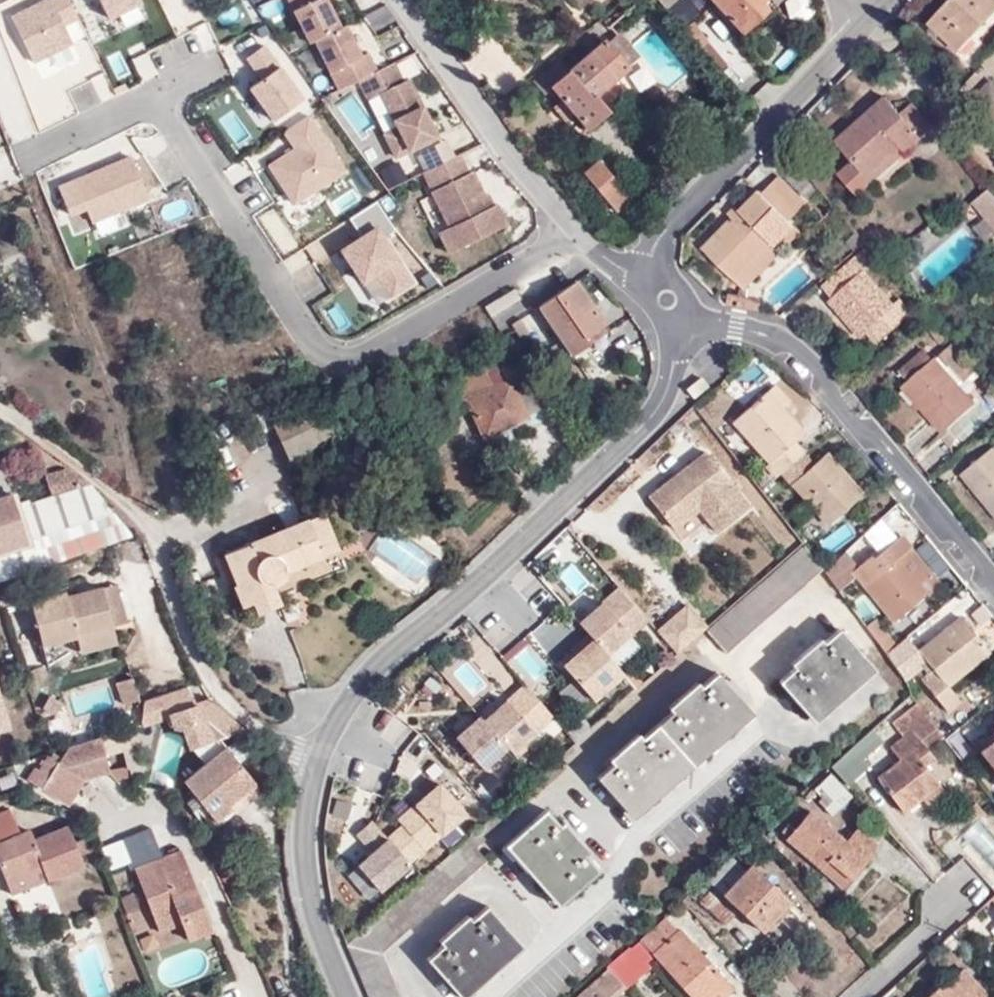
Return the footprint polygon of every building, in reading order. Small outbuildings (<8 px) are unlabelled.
[(8,15),(30,63),(73,44),(66,26),(80,20),(69,0),(41,0),(8,15)] [(107,17),(141,2),(140,0),(99,0),(107,17)] [(340,89),(357,81),(376,72),(367,54),(359,57),(344,26),(339,28),(325,0),(287,0),(309,42),(314,40),(340,89)] [(682,21),(696,10),(688,0),(679,0),(671,6),(682,21)] [(741,32),(767,10),(760,2),(763,0),(712,0),(741,32)] [(993,13),(993,0),(957,0),(956,0),(950,0),(929,23),(959,51),(993,13)] [(783,36),(791,23),(775,12),(767,26),(783,36)] [(576,114),(588,128),(607,112),(594,97),(612,82),(627,68),(603,41),(550,85),(561,98),(576,114)] [(263,45),(244,55),(262,80),(250,88),(268,118),(302,94),(263,45)] [(402,83),(392,64),(376,72),(357,81),(366,99),(379,93),(396,128),(383,134),(394,157),(436,137),(408,80),(402,83)] [(607,112),(624,96),(612,82),(594,97),(607,112)] [(553,105),(567,123),(576,114),(561,98),(553,105)] [(869,177),(901,147),(906,152),(935,126),(913,103),(900,114),(885,98),(836,142),(853,161),(839,173),(859,195),(873,181),(869,177)] [(38,133),(31,111),(4,120),(11,142),(38,133)] [(295,149),(269,164),(294,203),(345,170),(310,118),(285,135),(295,149)] [(906,152),(901,147),(869,177),(873,181),(906,152)] [(130,154),(56,184),(70,214),(86,208),(93,222),(149,199),(130,154)] [(464,155),(422,176),(447,227),(440,231),(451,251),(511,222),(497,201),(491,204),(464,155)] [(617,208),(630,196),(597,158),(585,169),(617,208)] [(734,218),(704,248),(734,277),(769,241),(775,245),(795,224),(790,219),(802,208),(775,181),(764,192),(761,191),(740,211),(734,218)] [(993,227),(993,196),(988,189),(973,203),(993,227)] [(349,217),(360,232),(376,220),(381,229),(390,223),(374,200),(349,217)] [(735,207),(729,213),(734,218),(740,211),(735,207)] [(398,256),(375,223),(337,248),(359,279),(374,270),(398,256)] [(746,287),(801,230),(795,224),(775,245),(769,241),(734,277),(746,287)] [(398,256),(374,270),(389,297),(416,281),(398,256)] [(829,300),(862,335),(871,327),(882,317),(892,328),(903,318),(861,271),(859,273),(849,261),(822,286),(831,297),(829,300)] [(583,337),(603,323),(575,282),(538,307),(571,355),(587,344),(583,337)] [(892,328),(882,317),(871,327),(881,338),(892,328)] [(941,358),(962,379),(975,367),(954,345),(941,358)] [(924,349),(901,370),(910,380),(933,359),(924,349)] [(526,417),(509,378),(517,374),(507,354),(438,385),(447,405),(465,396),(483,437),(526,417)] [(975,403),(936,357),(933,359),(910,380),(904,385),(943,431),(975,403)] [(796,413),(773,386),(765,392),(788,420),(796,413)] [(541,411),(554,405),(548,390),(534,396),(541,411)] [(733,421),(774,468),(779,474),(802,454),(791,442),(800,434),(788,420),(765,392),(753,403),(744,411),(733,421)] [(748,398),(739,406),(744,411),(753,403),(748,398)] [(324,403),(279,423),(286,441),(335,428),(324,403)] [(956,442),(988,423),(981,411),(949,430),(956,442)] [(340,440),(335,428),(286,441),(294,460),(340,440)] [(27,441),(11,430),(0,439),(0,450),(5,456),(14,449),(16,452),(27,441)] [(960,474),(993,517),(993,446),(960,474)] [(717,528),(746,505),(704,452),(650,494),(674,525),(699,505),(717,528)] [(811,465),(802,454),(779,474),(788,486),(790,484),(826,526),(860,495),(824,454),(811,465)] [(53,562),(130,535),(89,488),(69,472),(48,478),(54,498),(27,506),(53,562)] [(53,562),(27,506),(13,510),(8,494),(0,497),(0,581),(53,562)] [(336,550),(321,514),(307,519),(321,556),(336,550)] [(277,581),(284,571),(321,556),(307,519),(224,553),(237,585),(234,586),(242,606),(253,602),(258,613),(278,605),(270,584),(277,581)] [(892,534),(883,522),(865,535),(875,547),(892,534)] [(844,524),(827,538),(835,548),(852,533),(844,524)] [(927,592),(937,583),(898,538),(876,556),(886,567),(865,584),(895,620),(927,592)] [(819,565),(802,542),(705,627),(724,648),(819,565)] [(859,571),(843,552),(823,570),(837,590),(857,575),(856,573),(859,571)] [(859,571),(856,573),(857,575),(865,584),(886,567),(876,556),(859,571)] [(591,629),(608,648),(648,614),(620,581),(605,594),(604,592),(578,614),(591,629)] [(126,622),(116,584),(101,588),(111,626),(126,622)] [(29,602),(42,645),(79,635),(111,626),(101,588),(57,599),(56,595),(29,602)] [(686,605),(656,631),(675,654),(705,627),(686,605)] [(883,655),(895,645),(875,618),(864,627),(883,655)] [(945,686),(987,651),(959,618),(918,653),(931,670),(919,680),(945,711),(958,702),(945,686)] [(83,653),(116,645),(111,626),(79,635),(83,653)] [(568,660),(598,694),(626,669),(608,648),(591,629),(575,644),(580,650),(568,660)] [(807,717),(867,664),(838,630),(822,643),(819,639),(789,665),(792,669),(777,683),(807,717)] [(533,683),(552,669),(530,642),(512,656),(533,683)] [(493,679),(504,669),(489,651),(477,660),(493,679)] [(453,672),(470,696),(484,686),(466,662),(453,672)] [(129,672),(137,695),(148,691),(140,668),(129,672)] [(626,813),(745,709),(714,673),(700,687),(695,682),(666,708),(670,712),(640,739),(637,734),(606,762),(610,765),(596,779),(626,813)] [(122,704),(137,699),(130,678),(115,684),(122,704)] [(505,748),(511,754),(551,718),(521,685),(504,701),(481,721),(505,748)] [(0,689),(0,731),(12,727),(0,689)] [(239,728),(208,700),(184,708),(199,745),(212,740),(239,728)] [(918,741),(934,728),(916,704),(890,724),(901,737),(887,748),(898,760),(876,779),(903,811),(935,785),(921,766),(932,759),(918,741)] [(481,721),(477,717),(453,739),(481,770),(505,748),(481,721)] [(866,755),(880,742),(870,730),(830,766),(847,784),(872,762),(866,755)] [(102,752),(99,735),(66,746),(58,760),(84,777),(106,771),(102,752)] [(978,753),(993,775),(993,740),(978,753)] [(194,795),(200,803),(214,821),(230,808),(233,812),(259,790),(253,783),(225,747),(183,781),(194,795)] [(126,765),(123,748),(102,752),(106,771),(126,765)] [(36,765),(28,778),(43,787),(58,760),(50,755),(42,768),(36,765)] [(79,784),(84,777),(58,760),(43,787),(41,789),(61,801),(71,784),(77,788),(79,784)] [(106,771),(108,779),(128,774),(126,765),(106,771)] [(10,788),(5,774),(0,776),(0,791),(10,788)] [(830,815),(849,796),(828,776),(813,792),(820,799),(816,802),(830,815)] [(77,788),(71,784),(61,801),(67,804),(77,788)] [(401,823),(386,837),(409,864),(464,814),(437,784),(398,819),(401,823)] [(186,801),(193,809),(200,803),(194,795),(186,801)] [(976,814),(981,809),(975,802),(970,807),(976,814)] [(508,841),(561,902),(597,869),(583,854),(587,850),(562,822),(558,826),(544,810),(508,841)] [(0,814),(0,869),(4,877),(28,868),(29,871),(42,866),(47,879),(81,866),(67,829),(33,842),(30,832),(17,837),(7,811),(0,814)] [(808,812),(784,839),(818,868),(825,860),(848,879),(874,847),(856,830),(844,843),(808,812)] [(978,857),(993,841),(993,834),(976,817),(957,836),(978,857)] [(370,852),(355,866),(376,890),(407,864),(373,825),(369,820),(354,833),(370,852)] [(156,844),(157,844),(148,822),(120,833),(129,855),(156,844)] [(160,853),(156,844),(129,855),(133,865),(160,853)] [(213,844),(203,849),(211,867),(221,861),(213,844)] [(133,865),(132,865),(147,901),(169,893),(177,916),(184,932),(209,922),(179,845),(160,853),(133,865)] [(749,865),(743,870),(732,857),(707,880),(760,931),(789,903),(749,865)] [(848,879),(825,860),(818,868),(842,887),(848,879)] [(29,871),(28,868),(4,877),(10,894),(47,879),(42,866),(29,871)] [(138,907),(132,892),(119,897),(125,912),(138,907)] [(147,901),(157,925),(177,916),(169,893),(147,901)] [(455,995),(514,940),(483,906),(468,920),(463,915),(435,940),(439,945),(424,959),(455,995)] [(639,940),(646,948),(690,996),(722,996),(728,991),(664,918),(639,940)] [(622,955),(619,953),(604,967),(606,970),(620,985),(644,964),(637,956),(646,948),(639,940),(622,955)] [(241,967),(247,996),(269,996),(262,962),(241,967)] [(606,970),(576,996),(614,996),(624,989),(620,985),(606,970)] [(926,996),(980,996),(983,995),(961,970),(938,991),(935,988),(926,996)]
